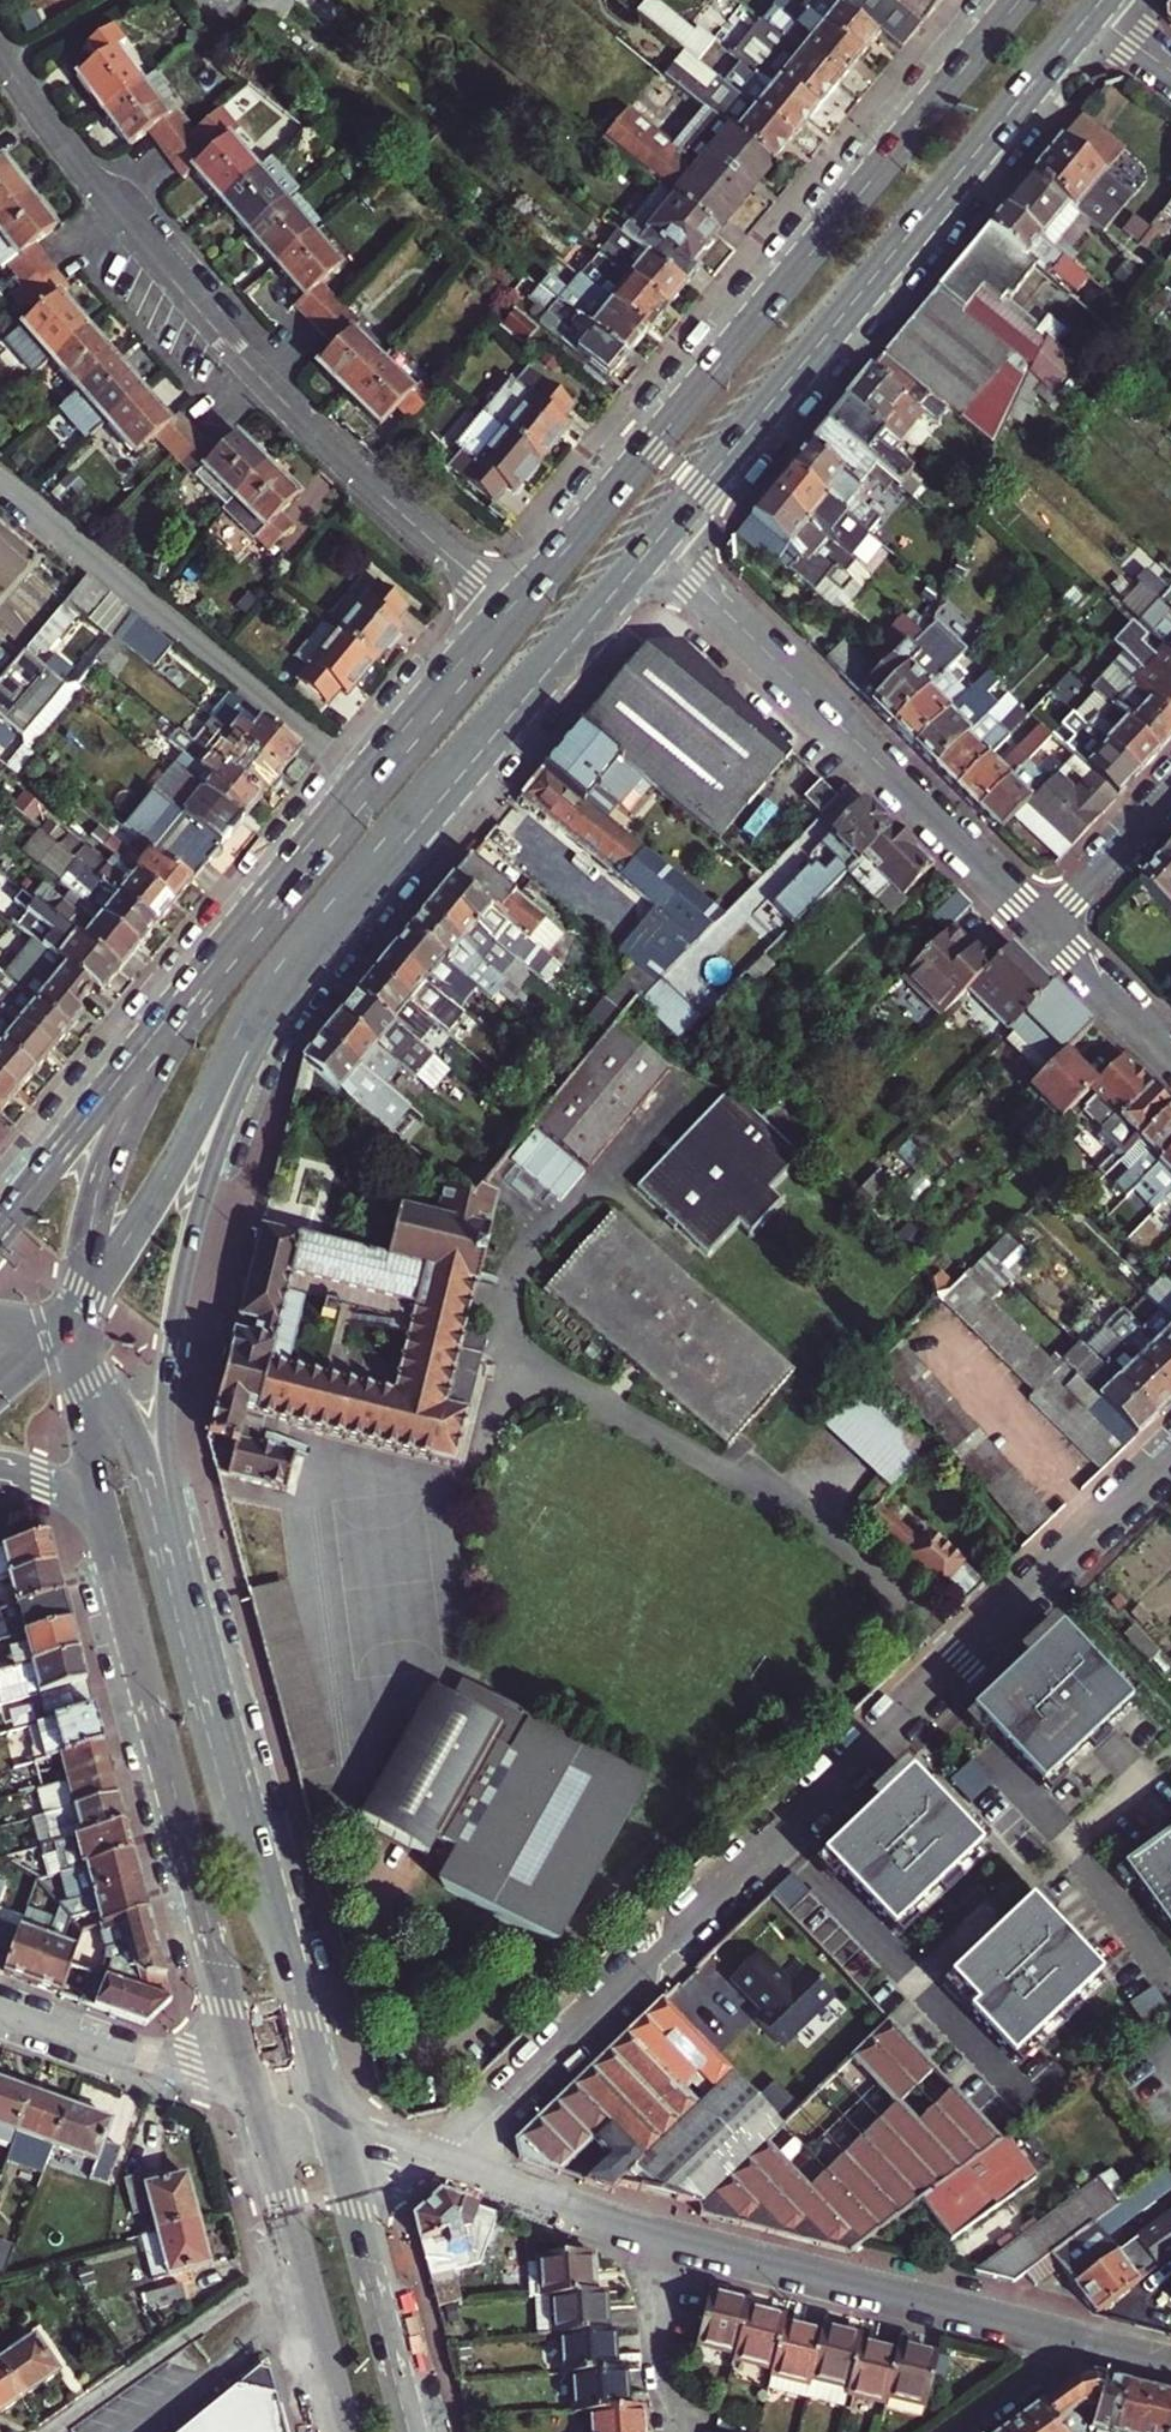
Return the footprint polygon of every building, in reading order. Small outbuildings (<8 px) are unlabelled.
[(295,4),(290,0),(250,0),(247,4),(259,14),(276,28),(295,4)] [(857,63),(797,12),(784,0),(778,0),(758,24),(836,88),(857,63)] [(875,41),(825,0),(807,0),(797,12),(857,63),(875,41)] [(920,26),(889,0),(842,0),(901,49),(920,26)] [(942,0),(889,0),(920,26),(942,0)] [(1170,28),(1170,26),(1167,9),(1162,16),(1164,24),(1170,28)] [(808,121),(836,88),(758,24),(731,57),(808,121)] [(102,112),(140,83),(126,65),(114,48),(122,41),(111,27),(85,47),(95,61),(75,76),(102,112)] [(771,167),(789,144),(737,101),(732,96),(722,108),(674,67),(625,27),(615,38),(709,116),(771,167)] [(126,65),(135,58),(122,41),(114,48),(126,65)] [(789,144),(808,121),(731,57),(728,54),(719,66),(730,75),(746,89),(737,101),(789,144)] [(732,96),(721,87),(694,65),(683,56),(674,67),(722,108),(732,96)] [(158,145),(184,125),(174,111),(165,118),(162,113),(170,107),(178,100),(156,70),(149,76),(140,83),(102,112),(126,146),(147,131),(158,145)] [(737,101),(746,89),(730,75),(721,87),(732,96),(737,101)] [(714,236),(771,167),(709,116),(677,155),(627,112),(602,142),(659,191),(714,236)] [(1115,184),(1105,176),(1126,150),(1083,115),(1062,141),(1061,140),(1031,176),(1086,220),(1093,225),(1122,190),(1115,184)] [(158,145),(170,161),(196,141),(190,134),(184,125),(158,145)] [(202,150),(207,156),(228,138),(222,132),(202,150)] [(219,202),(256,170),(228,138),(207,156),(202,150),(196,141),(170,161),(182,177),(190,170),(219,202)] [(219,202),(246,234),(296,190),(297,190),(270,158),(256,170),(219,202)] [(25,193),(0,160),(0,213),(25,193)] [(1058,254),(1086,220),(1031,176),(1003,211),(1058,254)] [(274,266),(310,234),(324,222),(296,190),(246,234),(274,266)] [(1131,197),(1122,190),(1093,225),(1102,233),(1131,197)] [(689,266),(714,236),(659,191),(627,230),(620,224),(614,231),(616,232),(684,289),(697,273),(689,266)] [(33,244),(53,228),(25,193),(0,213),(0,269),(0,270),(7,264),(18,279),(45,258),(33,244)] [(1144,235),(1155,243),(1169,223),(1170,224),(1170,200),(1157,218),(1144,235)] [(1139,243),(1144,235),(1157,218),(1147,209),(1128,234),(1139,243)] [(1088,279),(1058,254),(1003,211),(985,232),(1023,262),(1028,256),(1077,294),(1088,279)] [(664,312),(684,289),(616,232),(605,245),(584,227),(575,238),(596,256),(664,312)] [(1041,326),(1005,297),(1018,282),(1057,315),(1063,309),(1069,298),(1023,262),(985,232),(936,291),(963,314),(964,312),(1013,352),(1033,369),(1030,375),(1050,393),(1074,364),(1056,350),(1068,336),(1047,318),(1041,326)] [(332,296),(320,283),(338,266),(310,234),(274,266),(302,298),(294,306),(309,320),(332,296)] [(645,335),(664,312),(596,256),(577,278),(579,280),(592,291),(645,335)] [(25,287),(31,294),(56,272),(45,258),(18,279),(25,287)] [(50,360),(86,328),(58,296),(68,287),(56,272),(31,294),(25,287),(20,291),(34,307),(38,303),(42,308),(21,327),(7,339),(36,372),(50,360)] [(623,361),(645,335),(592,291),(574,312),(562,302),(566,296),(544,278),(535,288),(542,294),(623,361)] [(562,302),(574,312),(592,291),(579,280),(566,296),(562,302)] [(1147,335),(1152,329),(1102,290),(1086,311),(1135,350),(1147,335)] [(958,419),(1013,352),(964,312),(963,314),(936,291),(884,354),(949,410),(949,411),(958,419)] [(607,381),(623,361),(542,294),(533,304),(547,316),(539,325),(599,375),(607,381)] [(309,320),(323,334),(346,310),(340,304),(332,296),(309,320)] [(347,397),(381,361),(350,330),(358,322),(346,310),(323,334),(335,346),(316,367),(347,397)] [(523,345),(535,331),(513,313),(502,327),(523,345)] [(50,360),(78,392),(114,360),(86,328),(50,360)] [(845,402),(891,441),(918,407),(938,424),(949,411),(949,410),(884,354),(845,402)] [(106,424),(142,392),(114,360),(78,392),(64,404),(65,405),(92,435),(93,436),(106,424)] [(397,407),(410,420),(433,396),(420,384),(412,391),(381,361),(347,397),(378,427),(397,407)] [(567,429),(560,422),(572,407),(530,371),(517,386),(510,380),(482,414),(539,462),(567,429)] [(155,436),(168,448),(190,426),(179,414),(169,423),(142,392),(106,424),(133,455),(155,436)] [(900,448),(891,441),(845,402),(826,425),(894,482),(913,497),(920,489),(908,479),(912,474),(892,457),(900,448)] [(92,435),(65,405),(61,408),(88,439),(92,435)] [(511,496),(539,462),(482,414),(455,446),(462,453),(449,468),(491,504),(504,489),(511,496)] [(888,490),(894,482),(826,425),(810,445),(859,487),(869,474),(888,490)] [(175,455),(182,462),(204,439),(190,426),(168,448),(175,455)] [(227,507),(267,466),(236,434),(217,452),(204,439),(182,462),(226,508),(227,507)] [(861,488),(859,487),(810,445),(789,470),(846,516),(868,535),(880,520),(853,498),(861,488)] [(267,550),(291,526),(278,513),(296,495),(267,466),(227,507),(226,508),(267,550)] [(837,527),(846,516),(789,470),(771,492),(860,567),(870,555),(861,547),(837,527)] [(880,520),(888,511),(861,488),(853,498),(880,520)] [(862,568),(860,567),(771,492),(740,530),(737,534),(762,555),(765,552),(795,576),(806,563),(837,589),(848,576),(853,579),(862,568)] [(869,536),(868,535),(846,516),(837,527),(861,547),(869,536)] [(837,589),(806,563),(795,576),(826,602),(837,589)] [(1168,590),(1146,569),(1135,580),(1170,612),(1170,613),(1170,587),(1168,590)] [(87,574),(84,578),(61,606),(89,619),(108,596),(110,594),(87,574)] [(373,663),(402,627),(395,622),(406,608),(399,602),(376,583),(337,632),(373,663)] [(924,628),(926,623),(910,609),(902,618),(922,636),(927,630),(924,628)] [(1161,622),(1151,612),(1140,623),(1150,633),(1164,645),(1170,652),(1170,631),(1161,622)] [(1170,612),(1161,622),(1170,631),(1170,613),(1170,612)] [(152,671),(172,647),(132,615),(131,616),(113,638),(133,655),(152,671)] [(1146,637),(1150,633),(1140,623),(1135,618),(1130,623),(1146,637)] [(869,705),(892,727),(944,674),(935,666),(925,676),(918,669),(949,638),(933,623),(927,630),(922,636),(909,649),(919,655),(895,679),(869,705)] [(1164,645),(1152,658),(1139,646),(1146,637),(1130,623),(1111,645),(1139,671),(1128,684),(1132,687),(1170,724),(1170,652),(1164,645)] [(339,689),(346,695),(373,663),(337,632),(298,680),(302,683),(291,697),(312,714),(323,701),(327,704),(339,689)] [(24,737),(65,686),(32,657),(43,643),(35,636),(0,678),(0,719),(10,727),(11,726),(24,737)] [(825,661),(837,673),(862,647),(851,636),(825,661)] [(945,673),(950,667),(966,651),(950,636),(949,638),(918,669),(925,676),(935,666),(944,674),(945,673)] [(94,661),(114,678),(133,655),(113,638),(94,661)] [(783,763),(790,754),(721,685),(721,684),(711,675),(680,644),(645,648),(618,679),(602,699),(672,756),(645,781),(650,786),(717,840),(782,762),(783,763)] [(884,669),(895,679),(919,655),(909,649),(903,646),(882,667),(884,669)] [(837,673),(848,683),(873,658),(862,647),(837,673)] [(848,683),(859,694),(884,669),(882,667),(873,658),(848,683)] [(78,688),(96,703),(115,679),(114,678),(94,661),(75,685),(78,688)] [(732,675),(721,665),(711,675),(721,684),(721,685),(732,675)] [(1132,687),(1128,684),(1111,668),(1099,681),(1120,700),(1132,687)] [(859,694),(869,705),(895,679),(884,669),(859,694)] [(892,727),(914,748),(950,711),(940,702),(962,679),(956,673),(951,678),(945,673),(944,674),(892,727)] [(935,769),(966,737),(980,722),(971,712),(998,684),(987,673),(972,689),(950,711),(914,748),(935,769)] [(940,702),(950,711),(972,689),(962,679),(940,702)] [(1170,741),(1170,724),(1132,687),(1120,700),(1099,681),(1091,690),(1159,753),(1170,741)] [(24,737),(32,744),(74,693),(65,686),(24,737)] [(1139,776),(1159,753),(1091,690),(1080,702),(1096,716),(1115,735),(1106,745),(1139,776)] [(279,776),(299,752),(230,696),(211,719),(216,724),(279,776)] [(645,781),(672,756),(602,699),(579,726),(642,779),(645,781)] [(935,769),(957,791),(988,758),(1021,721),(1026,716),(1015,706),(996,726),(976,747),(966,737),(935,769)] [(1042,746),(1053,735),(1029,713),(1026,716),(1021,721),(1032,731),(1030,734),(1042,746)] [(1089,729),(1086,727),(1072,714),(1066,721),(1083,736),(1089,729)] [(966,737),(976,747),(996,726),(986,716),(980,722),(966,737)] [(1106,745),(1115,735),(1096,716),(1086,727),(1089,729),(1106,745)] [(259,800),(279,776),(216,724),(211,719),(191,743),(196,746),(259,800)] [(1119,797),(1139,776),(1106,745),(1089,729),(1083,736),(1066,721),(1053,735),(1067,748),(1076,757),(1093,773),(1119,797)] [(619,808),(642,779),(579,726),(544,769),(584,802),(590,795),(595,788),(619,808)] [(240,823),(259,800),(196,746),(191,743),(186,738),(178,732),(159,755),(172,766),(184,776),(190,781),(240,823)] [(957,791),(978,812),(1022,766),(1042,746),(1030,734),(997,767),(988,758),(957,791)] [(1000,834),(1028,805),(1059,773),(1076,757),(1067,748),(1054,762),(1051,758),(1033,776),(1022,766),(978,812),(1000,834)] [(155,788),(167,797),(184,776),(172,766),(155,788)] [(699,945),(724,919),(584,802),(544,769),(521,797),(611,872),(656,909),(699,945)] [(1028,805),(1073,847),(1119,797),(1093,773),(1077,790),(1059,773),(1028,805)] [(188,885),(240,823),(190,781),(184,776),(167,797),(155,788),(139,807),(174,836),(156,859),(188,885)] [(619,808),(627,814),(650,786),(645,781),(642,779),(619,808)] [(820,817),(836,800),(820,783),(803,800),(820,817)] [(614,814),(619,808),(595,788),(590,795),(614,814)] [(829,835),(858,863),(892,829),(863,801),(829,835)] [(171,906),(188,885),(156,859),(138,844),(128,856),(96,829),(89,839),(112,858),(134,875),(171,906)] [(891,887),(903,899),(932,869),(892,829),(858,863),(848,874),(877,902),(891,887)] [(71,860),(75,855),(63,844),(59,850),(71,860)] [(136,948),(154,927),(71,860),(59,850),(53,845),(36,867),(82,903),(136,948)] [(154,927),(171,906),(134,875),(128,883),(106,865),(104,867),(81,848),(75,855),(71,860),(154,927)] [(1161,859),(1170,868),(1170,848),(1161,859)] [(128,883),(134,875),(112,858),(106,865),(128,883)] [(542,922),(545,920),(470,858),(451,880),(502,922),(521,938),(527,942),(535,949),(535,948),(551,929),(542,922)] [(1161,859),(1139,883),(1170,912),(1170,868),(1161,859)] [(521,938),(502,922),(451,880),(437,898),(493,944),(507,956),(521,938)] [(893,919),(908,904),(903,899),(891,887),(877,902),(893,919)] [(117,971),(136,948),(82,903),(74,913),(44,888),(32,901),(36,904),(117,971)] [(947,933),(949,931),(971,908),(958,895),(933,919),(947,933)] [(484,954),(493,944),(437,898),(422,916),(492,973),(498,966),(484,954)] [(98,995),(117,971),(36,904),(16,928),(33,942),(90,989),(98,995)] [(691,953),(699,945),(656,909),(619,954),(657,985),(661,982),(672,971),(687,956),(691,953)] [(691,953),(716,976),(759,933),(734,909),(724,919),(699,945),(691,953)] [(505,984),(492,973),(422,916),(407,933),(455,972),(464,979),(470,972),(491,989),(494,986),(499,991),(505,984)] [(535,948),(539,951),(545,956),(560,937),(551,929),(535,948)] [(945,1017),(969,993),(998,964),(978,944),(971,952),(968,955),(961,948),(964,945),(949,931),(947,933),(903,977),(945,1017)] [(448,980),(455,972),(407,933),(390,954),(438,993),(450,1003),(453,1005),(463,993),(448,980)] [(507,956),(524,969),(539,951),(535,948),(535,949),(527,942),(521,938),(507,956)] [(74,1008),(90,989),(33,942),(26,950),(24,948),(1,977),(67,1032),(81,1015),(74,1008)] [(968,955),(971,952),(964,945),(961,948),(968,955)] [(1009,1033),(1011,1031),(1053,988),(1012,949),(998,964),(969,993),(1009,1033)] [(432,1001),(438,993),(390,954),(373,975),(421,1015),(439,1030),(444,1034),(454,1021),(442,1012),(436,1007),(437,1005),(432,1001)] [(743,979),(752,988),(771,971),(761,961),(743,979)] [(463,993),(470,984),(464,979),(455,972),(448,980),(463,993)] [(494,986),(491,989),(470,972),(464,979),(470,984),(491,1001),(499,991),(494,986)] [(409,1029),(421,1015),(373,975),(355,996),(422,1051),(427,1044),(409,1029)] [(67,1032),(1,977),(0,976),(0,1012),(50,1053),(67,1032)] [(681,1041),(701,1021),(661,982),(657,985),(639,1002),(681,1041)] [(1066,1056),(1094,1029),(1053,988),(1011,1031),(1052,1071),(1066,1056)] [(442,1012),(450,1003),(438,993),(432,1001),(437,1005),(436,1007),(442,1012)] [(424,1053),(422,1051),(355,996),(338,1017),(407,1074),(424,1053)] [(619,1026),(627,1017),(613,1006),(597,1026),(610,1036),(619,1026)] [(50,1053),(0,1012),(0,1046),(33,1073),(50,1053)] [(427,1044),(439,1030),(421,1015),(409,1029),(427,1044)] [(414,1079),(407,1074),(338,1017),(321,1037),(363,1071),(398,1098),(414,1079)] [(537,1124),(593,1170),(674,1071),(619,1026),(610,1036),(595,1054),(580,1073),(563,1094),(546,1114),(537,1124)] [(403,1103),(398,1098),(363,1071),(321,1037),(302,1060),(320,1074),(359,1104),(371,1113),(385,1125),(403,1103)] [(33,1073),(0,1046),(0,1081),(16,1094),(33,1073)] [(414,1079),(418,1083),(436,1062),(424,1053),(407,1074),(414,1079)] [(1090,1091),(1095,1086),(1066,1056),(1052,1071),(1032,1091),(1061,1119),(1077,1103),(1089,1092),(1090,1091)] [(1123,1160),(1170,1112),(1170,1106),(1129,1064),(1123,1057),(1095,1086),(1090,1091),(1089,1092),(1096,1098),(1084,1110),(1086,1112),(1079,1119),(1092,1132),(1093,1145),(1108,1160),(1076,1192),(1084,1199),(1123,1160)] [(291,1104),(311,1108),(320,1074),(302,1060),(301,1062),(291,1104)] [(553,1086),(563,1094),(580,1073),(568,1063),(551,1084),(553,1086)] [(16,1094),(0,1081),(0,1114),(16,1094)] [(536,1107),(546,1114),(563,1094),(553,1086),(536,1107)] [(786,1203),(774,1192),(805,1160),(768,1124),(763,1120),(733,1091),(640,1189),(672,1219),(669,1222),(678,1231),(681,1228),(712,1258),(743,1225),(755,1236),(786,1203)] [(1086,1112),(1084,1110),(1096,1098),(1089,1092),(1077,1103),(1061,1119),(1070,1128),(1079,1119),(1086,1112)] [(528,1136),(537,1124),(546,1114),(536,1107),(518,1128),(528,1136)] [(1137,1188),(1170,1154),(1170,1112),(1123,1160),(1132,1169),(1115,1187),(1126,1198),(1137,1188)] [(499,1144),(512,1155),(527,1137),(514,1126),(499,1144)] [(483,1168),(494,1177),(511,1156),(500,1147),(483,1168)] [(1162,1206),(1170,1197),(1170,1154),(1137,1188),(1158,1210),(1162,1206)] [(478,1284),(481,1284),(493,1232),(491,1232),(500,1197),(483,1189),(474,1200),(448,1178),(429,1162),(427,1176),(446,1181),(436,1217),(399,1209),(395,1224),(385,1221),(380,1242),(390,1244),(387,1261),(260,1227),(208,1439),(217,1473),(263,1483),(290,1490),(299,1455),(289,1454),(274,1450),(281,1421),(459,1465),(471,1412),(448,1407),(478,1284)] [(483,1189),(486,1186),(459,1165),(448,1178),(474,1200),(483,1189)] [(845,1195),(853,1186),(835,1170),(827,1178),(845,1195)] [(861,1192),(876,1203),(890,1182),(876,1171),(861,1192)] [(1170,1222),(1170,1197),(1162,1206),(1167,1212),(1164,1215),(1170,1222)] [(719,1303),(720,1302),(696,1282),(695,1283),(617,1214),(592,1242),(591,1241),(575,1260),(576,1261),(575,1262),(662,1340),(755,1422),(756,1421),(757,1422),(776,1401),(774,1400),(798,1372),(719,1303)] [(912,1258),(927,1242),(908,1234),(907,1225),(893,1240),(912,1258)] [(1016,1279),(1034,1261),(1008,1234),(989,1253),(1001,1265),(1016,1279)] [(970,1272),(982,1284),(1001,1265),(989,1253),(970,1272)] [(948,1295),(958,1284),(933,1262),(925,1256),(916,1265),(923,1272),(935,1283),(934,1299),(948,1295)] [(755,1422),(662,1340),(575,1262),(551,1289),(630,1358),(629,1359),(653,1380),(654,1379),(733,1448),(755,1422)] [(1101,1473),(1126,1449),(1067,1391),(1077,1380),(1075,1377),(1064,1366),(1059,1371),(969,1280),(943,1304),(1035,1395),(1029,1401),(1067,1439),(1101,1473)] [(1170,1284),(1150,1304),(1160,1314),(1170,1324),(1170,1284)] [(1105,1331),(1110,1337),(1128,1318),(1123,1313),(1105,1331)] [(1160,1314),(1142,1332),(1170,1361),(1170,1324),(1160,1314)] [(1142,1332),(1128,1318),(1110,1337),(1170,1397),(1170,1361),(1142,1332)] [(1170,1405),(1170,1397),(1110,1337),(1105,1331),(1086,1350),(1094,1358),(1104,1368),(1156,1419),(1170,1405)] [(1030,1541),(1054,1518),(908,1353),(884,1375),(1030,1541)] [(1077,1380),(1085,1387),(1104,1368),(1094,1358),(1075,1377),(1077,1380)] [(1126,1449),(1156,1419),(1104,1368),(1085,1387),(1077,1380),(1067,1391),(1126,1449)] [(891,1492),(931,1447),(861,1384),(822,1428),(877,1478),(891,1492)] [(298,1774),(337,1763),(305,1642),(263,1483),(217,1473),(233,1532),(261,1524),(278,1584),(249,1592),(265,1653),(298,1774)] [(866,1520),(878,1507),(891,1492),(877,1478),(850,1507),(866,1520)] [(963,1607),(985,1586),(929,1535),(921,1544),(878,1507),(866,1520),(963,1607)] [(249,1592),(278,1584),(261,1524),(233,1532),(249,1592)] [(15,1574),(55,1563),(48,1535),(0,1547),(0,1578),(15,1574)] [(23,1602),(63,1592),(55,1563),(15,1574),(23,1602)] [(71,1621),(63,1592),(23,1602),(18,1604),(21,1617),(0,1623),(0,1640),(8,1638),(71,1621)] [(78,1650),(71,1621),(8,1638),(12,1654),(0,1658),(0,1667),(1,1671),(78,1650)] [(1131,1705),(1060,1633),(974,1714),(1045,1788),(1131,1705)] [(12,1654),(8,1638),(0,1640),(0,1658),(12,1654)] [(94,1709),(78,1650),(1,1671),(0,1671),(0,1703),(46,1692),(54,1720),(94,1709)] [(448,1705),(493,1730),(502,1713),(457,1689),(448,1705)] [(444,1891),(545,1946),(634,1785),(502,1713),(493,1730),(448,1705),(429,1695),(359,1823),(426,1859),(434,1844),(461,1859),(444,1891)] [(46,1759),(103,1744),(94,1709),(54,1720),(37,1724),(46,1759)] [(37,1790),(110,1771),(103,1744),(46,1759),(29,1764),(37,1790)] [(996,1786),(975,1763),(955,1783),(975,1806),(996,1786)] [(44,1815),(117,1795),(110,1771),(37,1790),(44,1815)] [(983,1850),(912,1778),(826,1859),(896,1933),(983,1850)] [(545,1946),(556,1952),(644,1790),(634,1785),(545,1946)] [(55,1843),(125,1824),(117,1795),(44,1815),(52,1844),(55,1843)] [(38,1848),(52,1844),(44,1815),(31,1818),(38,1848)] [(86,1866),(132,1853),(125,1824),(55,1843),(62,1872),(86,1866)] [(1126,1872),(1170,1931),(1170,1838),(1126,1872)] [(52,1844),(38,1848),(46,1876),(58,1873),(62,1872),(55,1843),(52,1844)] [(58,1873),(63,1894),(55,1896),(54,1898),(60,1905),(140,1884),(132,1853),(86,1866),(62,1872),(58,1873)] [(796,1912),(816,1892),(796,1872),(776,1892),(796,1912)] [(101,1925),(148,1912),(140,1884),(60,1905),(70,1918),(71,1919),(98,1912),(101,1925)] [(1106,1975),(1035,1903),(950,1984),(1020,2058),(1106,1975)] [(58,1994),(69,1963),(74,1948),(61,1943),(70,1918),(60,1905),(55,1918),(31,1984),(58,1994)] [(3,1974),(31,1984),(55,1918),(27,1908),(23,1918),(19,1929),(3,1974)] [(3,1974),(19,1929),(23,1918),(0,1910),(0,1973),(3,1974)] [(133,1958),(159,1952),(148,1912),(101,1925),(108,1947),(121,1944),(122,1950),(130,1949),(133,1958)] [(159,1952),(133,1958),(130,1949),(122,1950),(121,1944),(108,1947),(99,1974),(153,1993),(147,1971),(166,1977),(159,1952)] [(791,1983),(760,1952),(733,1979),(765,2011),(758,2018),(782,2045),(835,1995),(809,1968),(791,1983)] [(144,2025),(171,2000),(166,1977),(147,1971),(153,1993),(99,1974),(92,1971),(81,2002),(144,2025)] [(1160,1999),(1142,1974),(1119,1989),(1135,2016),(1160,1999)] [(617,2191),(621,2187),(735,2076),(663,2001),(580,2081),(517,2143),(520,2161),(616,2194),(617,2191)] [(1005,2142),(1003,2140),(939,2072),(915,2048),(890,2022),(800,2110),(700,2207),(702,2211),(700,2216),(853,2254),(924,2202),(1005,2142)] [(621,2187),(700,2207),(800,2110),(751,2061),(735,2076),(621,2187)] [(11,2145),(29,2093),(0,2083),(0,2141),(11,2145)] [(52,2147),(53,2146),(67,2106),(29,2093),(11,2145),(39,2154),(42,2143),(52,2147)] [(107,2183),(119,2148),(103,2143),(110,2121),(67,2106),(53,2146),(94,2161),(88,2177),(107,2183)] [(924,2202),(953,2241),(1039,2178),(1010,2139),(1005,2142),(924,2202)] [(155,2232),(198,2221),(187,2177),(147,2187),(144,2174),(124,2179),(133,2214),(150,2210),(155,2232)] [(1043,2264),(1053,2257),(1095,2226),(1121,2207),(1102,2182),(1014,2246),(1023,2258),(1034,2251),(1043,2264)] [(1095,2226),(1105,2239),(1161,2198),(1151,2184),(1121,2207),(1095,2226)] [(12,2239),(23,2208),(10,2203),(14,2190),(0,2186),(0,2234),(12,2239)] [(460,2270),(482,2265),(495,2230),(501,2214),(444,2192),(415,2219),(432,2277),(458,2271),(460,2270)] [(1097,2315),(1170,2260),(1170,2216),(1117,2255),(1076,2286),(1097,2315)] [(152,2282),(210,2267),(198,2221),(155,2232),(140,2237),(152,2282)] [(1076,2286),(1117,2255),(1105,2239),(1095,2226),(1053,2257),(1063,2270),(1076,2286)] [(15,2241),(0,2236),(0,2279),(2,2280),(15,2241)] [(1018,2282),(1043,2264),(1034,2251),(1023,2258),(1014,2246),(977,2273),(1018,2283),(1018,2282)] [(551,2295),(591,2293),(589,2257),(538,2258),(539,2265),(524,2266),(526,2296),(534,2296),(551,2295)] [(1038,2287),(1040,2287),(1063,2270),(1053,2257),(1030,2276),(1038,2287)] [(440,2302),(464,2295),(458,2271),(432,2277),(440,2302)] [(150,2312),(187,2301),(183,2285),(146,2295),(150,2312)] [(559,2335),(604,2332),(602,2292),(591,2293),(551,2295),(534,2296),(536,2336),(553,2335),(559,2335)] [(733,2371),(736,2359),(746,2323),(724,2317),(728,2299),(713,2295),(695,2361),(733,2371)] [(724,2317),(746,2323),(750,2310),(751,2306),(728,2299),(724,2317)] [(746,2323),(768,2329),(772,2316),(750,2310),(746,2323)] [(736,2359),(773,2369),(784,2325),(785,2319),(772,2316),(768,2329),(746,2323),(736,2359)] [(772,2374),(808,2384),(819,2343),(821,2335),(784,2325),(773,2369),(772,2374)] [(819,2343),(840,2348),(844,2334),(822,2329),(821,2335),(819,2343)] [(571,2374),(612,2372),(611,2332),(604,2332),(559,2335),(561,2375),(571,2374)] [(843,2407),(847,2393),(860,2345),(861,2338),(844,2334),(840,2348),(819,2343),(808,2384),(805,2396),(843,2407)] [(60,2371),(35,2336),(0,2360),(0,2364),(22,2397),(60,2371)] [(884,2403),(885,2397),(895,2362),(871,2356),(873,2348),(860,2345),(847,2393),(884,2403)] [(885,2397),(926,2408),(939,2359),(898,2349),(895,2362),(885,2397)] [(22,2397),(0,2364),(0,2412),(22,2397)] [(233,2392),(277,2396),(271,2372),(260,2370),(233,2392)] [(587,2415),(622,2414),(620,2372),(612,2372),(571,2374),(573,2416),(587,2415)] [(1083,2405),(1099,2405),(1105,2380),(1092,2378),(1079,2380),(1045,2405),(1065,2431),(1093,2431),(1094,2428),(1087,2427),(1075,2412),(1083,2405)] [(1131,2387),(1105,2380),(1099,2405),(1094,2428),(1093,2431),(1120,2431),(1131,2387)] [(1154,2392),(1131,2387),(1120,2431),(1141,2431),(1154,2392)] [(277,2396),(233,2392),(183,2431),(287,2431),(277,2396)] [(1154,2392),(1141,2431),(1170,2431),(1170,2396),(1154,2392)] [(1045,2405),(1025,2419),(1034,2431),(1065,2431),(1045,2405)] [(639,2413),(622,2414),(587,2415),(588,2431),(640,2431),(639,2413)] [(1025,2419),(1007,2431),(1034,2431),(1025,2419)]
